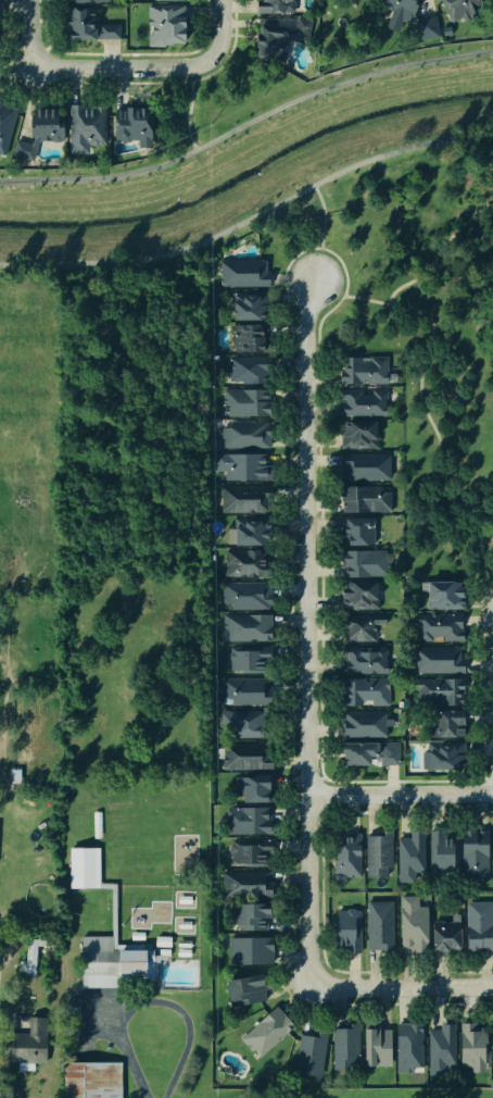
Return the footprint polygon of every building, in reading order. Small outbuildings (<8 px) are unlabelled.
[(255,15),(291,15),(291,0),(255,0),(255,15)] [(377,10),(392,14),(390,23),(400,26),(403,16),(413,19),(419,0),(380,0),(377,10)] [(451,25),(471,15),(468,8),(479,3),(478,0),(439,0),(451,25)] [(183,7),(146,7),(147,46),(183,46),(183,7)] [(62,41),(93,42),(93,40),(118,41),(119,27),(91,26),(91,10),(62,10),(62,41)] [(418,42),(440,38),(435,16),(417,20),(416,15),(412,15),(418,42)] [(250,59),(280,64),(284,41),(306,45),(310,22),(295,19),(293,30),(256,23),(250,59)] [(10,106),(0,106),(0,153),(8,154),(10,106)] [(56,144),(60,113),(30,108),(25,144),(13,142),(11,159),(33,163),(36,141),(56,144)] [(86,156),(86,147),(105,147),(104,108),(66,109),(67,156),(86,156)] [(111,111),(111,143),(136,142),(136,149),(151,149),(150,110),(111,111)] [(218,288),(265,289),(266,261),(219,260),(218,288)] [(228,321),(260,322),(261,296),(229,295),(228,321)] [(230,353),(258,354),(259,327),(231,326),(230,353)] [(264,359),(225,358),(225,385),(254,385),(254,379),(263,379),(264,359)] [(339,386),(386,385),(385,358),(338,359),(339,386)] [(263,390),(220,391),(220,419),(268,418),(268,405),(264,405),(263,390)] [(340,393),(341,419),(385,417),(384,391),(371,391),(371,392),(340,393)] [(340,451),(375,451),(376,423),(341,422),(340,451)] [(220,450),(268,450),(268,425),(220,425),(220,450)] [(260,467),(261,456),(215,455),(214,472),(222,473),(222,482),(269,483),(269,467),(260,467)] [(389,482),(388,455),(339,456),(340,483),(389,482)] [(218,514),(259,515),(260,488),(219,487),(218,514)] [(341,514),(390,515),(390,494),(380,494),(380,488),(341,488),(341,514)] [(231,546),(263,547),(264,520),(231,519),(231,546)] [(372,520),(341,520),(341,548),(373,547),(372,520)] [(262,579),(261,551),(222,552),(223,580),(262,579)] [(340,579),(385,578),(384,552),(340,553),(340,579)] [(375,611),(375,584),(340,583),(340,611),(375,611)] [(461,611),(461,583),(424,584),(425,611),(461,611)] [(268,612),(269,585),(220,584),(220,611),(268,612)] [(269,616),(220,616),(220,642),(269,643),(269,616)] [(343,644),(374,643),(373,627),(385,627),(384,616),(343,617),(343,644)] [(460,643),(460,616),(413,616),(413,644),(460,643)] [(260,675),(259,661),(269,661),(268,648),(227,650),(228,676),(260,675)] [(385,675),(384,648),(342,650),(343,677),(385,675)] [(412,675),(462,674),(462,661),(458,661),(458,648),(412,648),(412,675)] [(269,707),(268,680),(221,681),(221,708),(269,707)] [(387,708),(387,680),(340,681),(340,706),(369,706),(369,708),(387,708)] [(459,708),(460,681),(414,680),(414,707),(459,708)] [(229,729),(229,740),(259,740),(259,713),(219,713),(218,729),(229,729)] [(384,739),(384,728),(391,728),(391,721),(384,721),(384,713),(339,713),(339,739),(384,739)] [(460,739),(460,713),(428,713),(428,739),(460,739)] [(260,744),(221,746),(221,772),(270,771),(269,758),(260,758),(260,744)] [(338,746),(338,768),(369,767),(369,760),(378,760),(378,768),(397,767),(397,744),(338,746)] [(420,772),(457,773),(457,745),(426,744),(426,754),(420,754),(420,772)] [(10,784),(10,770),(21,770),(21,784),(10,784)] [(269,778),(239,777),(239,804),(268,805),(269,778)] [(267,809),(224,810),(224,837),(270,837),(270,822),(268,822),(267,809)] [(428,832),(428,874),(451,874),(451,838),(442,839),(442,832),(428,832)] [(487,881),(486,832),(458,833),(459,882),(487,881)] [(333,879),(359,878),(359,834),(332,835),(333,879)] [(395,840),(396,885),(412,884),(412,875),(423,875),(422,834),(407,834),(407,840),(395,840)] [(365,879),(391,879),(390,836),(364,836),(365,879)] [(268,846),(229,844),(228,867),(267,868),(268,846)] [(71,889),(71,849),(99,848),(100,889),(71,889)] [(269,899),(269,874),(221,873),(220,898),(269,899)] [(398,950),(409,950),(409,955),(426,956),(426,909),(416,909),(416,899),(399,899),(398,950)] [(366,903),(365,953),(392,953),(392,904),(366,903)] [(492,953),(492,904),(463,904),(464,953),(492,953)] [(231,933),(264,932),(263,906),(231,906),(231,933)] [(360,913),(333,912),(332,948),(343,948),(343,956),(359,957),(360,913)] [(429,953),(457,954),(457,924),(430,924),(429,953)] [(156,937),(170,938),(170,948),(155,947),(156,937)] [(80,988),(142,987),(142,946),(110,947),(110,938),(79,939),(80,988)] [(270,940),(228,940),(228,967),(271,966),(270,940)] [(17,966),(18,976),(35,975),(34,941),(25,942),(25,966),(17,966)] [(266,1003),(261,976),(222,983),(228,1010),(266,1003)] [(241,1039),(277,1007),(293,1026),(261,1057),(254,1049),(252,1051),(241,1039)] [(25,1039),(6,1039),(6,1061),(30,1061),(30,1053),(43,1053),(43,1020),(19,1020),(19,1030),(25,1031),(25,1039)] [(331,1031),(331,1070),(355,1070),(356,1026),(341,1026),(341,1031),(331,1031)] [(394,1075),(405,1075),(405,1071),(421,1071),(422,1027),(395,1026),(394,1075)] [(427,1032),(426,1077),(442,1078),(442,1067),(453,1067),(454,1026),(439,1026),(439,1032),(427,1032)] [(458,1066),(470,1066),(470,1075),(484,1074),(483,1026),(457,1027),(458,1066)] [(320,1077),(295,1074),(301,1035),(313,1037),(314,1027),(328,1030),(320,1077)] [(360,1032),(361,1069),(389,1069),(388,1031),(360,1032)] [(121,1064),(121,1097),(64,1097),(63,1066),(121,1064)]
